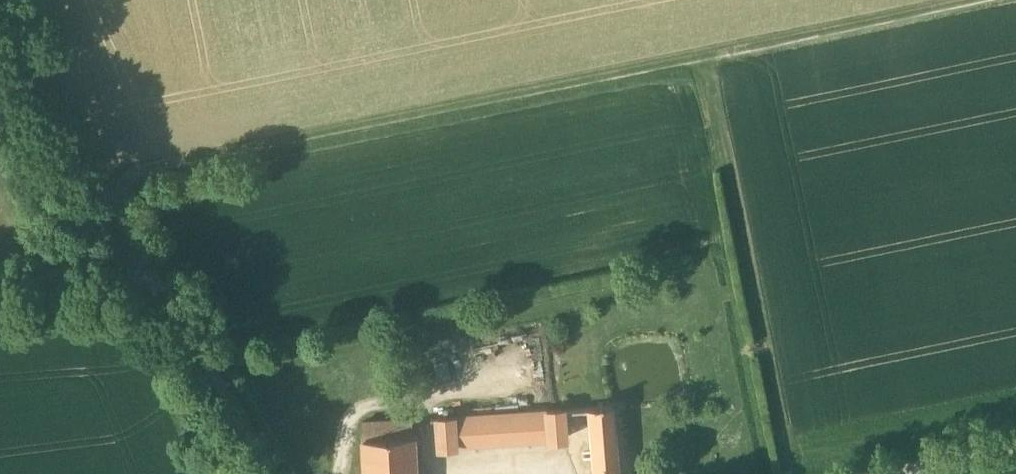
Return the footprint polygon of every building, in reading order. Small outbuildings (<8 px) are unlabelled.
[(590,408),(595,473),(619,473),(614,406),(590,408)] [(565,410),(439,418),(441,446),(567,437),(565,410)] [(365,438),(368,473),(418,473),(415,434),(365,438)]
